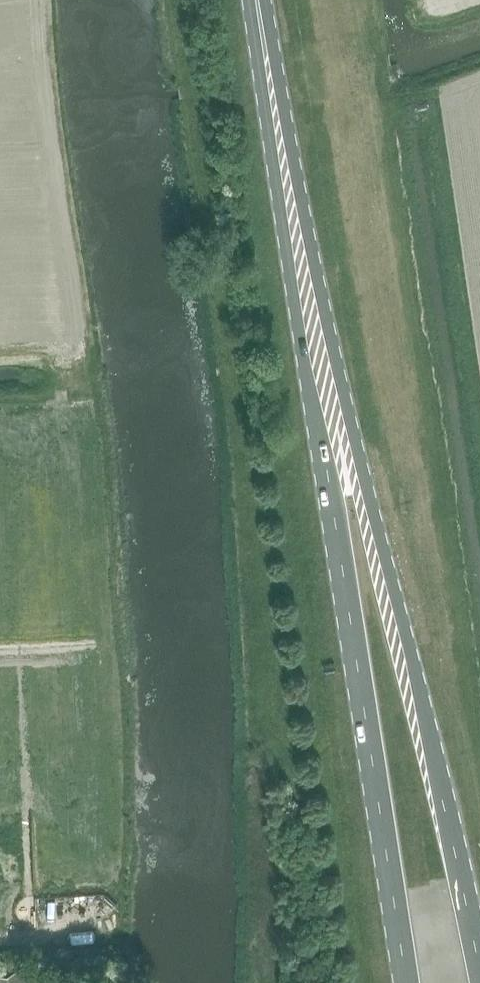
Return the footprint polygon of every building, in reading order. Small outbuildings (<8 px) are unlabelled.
[(30,962),(0,972),(0,982),(37,982),(30,962)]
